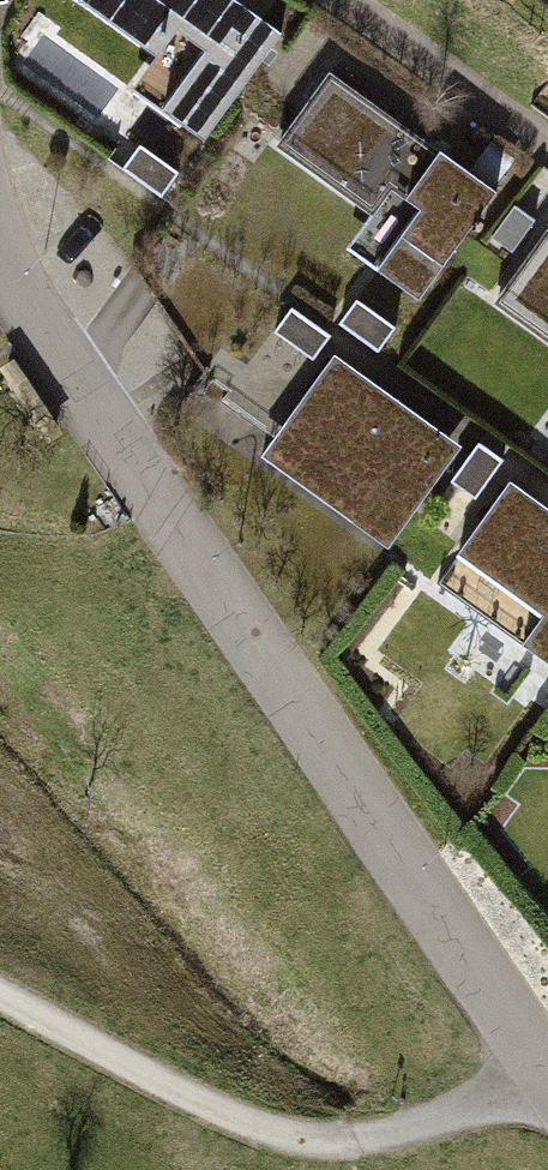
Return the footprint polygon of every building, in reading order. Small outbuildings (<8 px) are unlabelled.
[(154,67),(176,39),(206,62),(122,171),(163,202),(280,50),(214,0),(66,0),(154,67)] [(533,15),(547,27),(547,0),(544,0),(533,15)] [(497,215),(329,90),(282,152),(401,241),(369,283),(418,320),(497,215)] [(544,249),(497,311),(547,350),(547,252),(544,249)] [(461,465),(336,372),(262,471),(386,564),(461,465)] [(512,497),(436,598),(547,682),(547,524),(512,497)]
